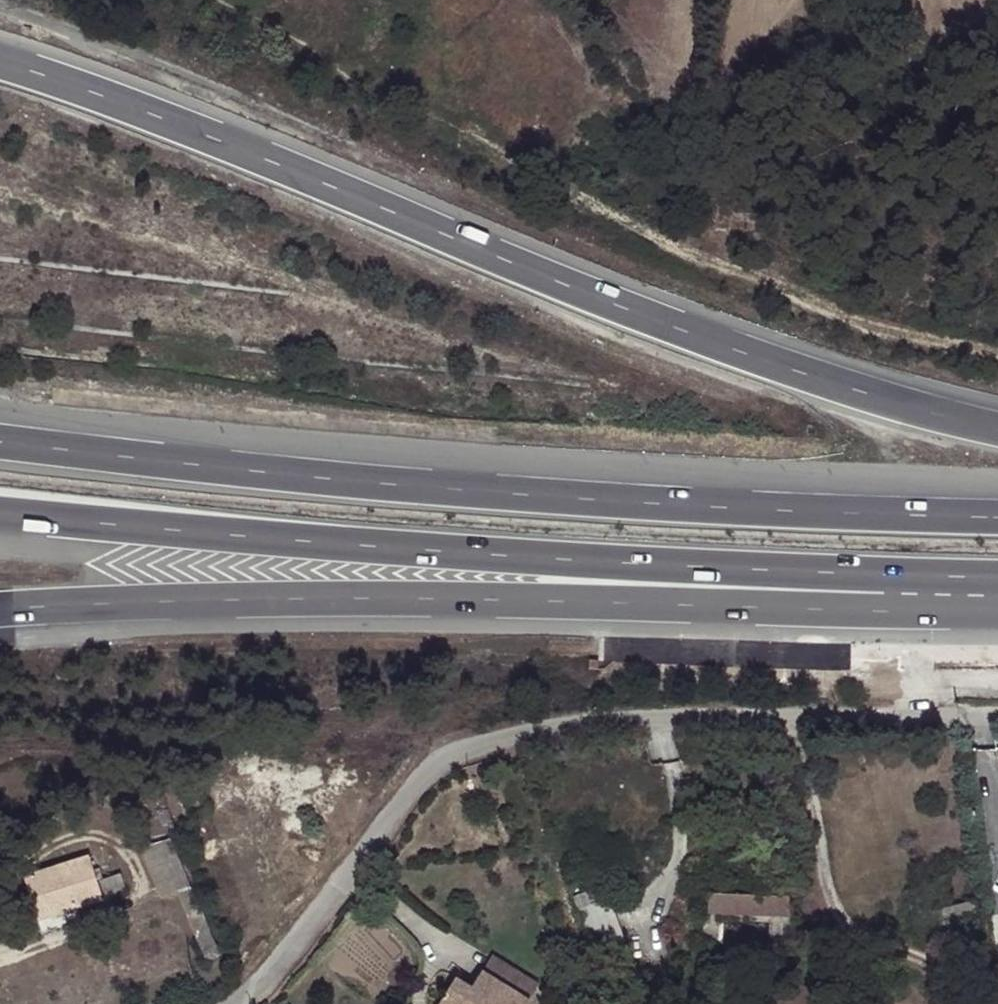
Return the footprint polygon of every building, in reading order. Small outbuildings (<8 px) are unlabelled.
[(176,842),(146,854),(166,904),(197,891),(176,842)] [(50,867),(57,890),(106,870),(103,863),(96,865),(93,854),(50,867)] [(57,890),(62,908),(105,896),(99,878),(107,876),(106,870),(57,890)] [(125,877),(107,884),(113,901),(131,895),(125,877)] [(584,907),(601,900),(596,887),(579,894),(584,907)] [(786,894),(709,891),(709,912),(785,914),(786,894)] [(976,894),(931,905),(936,923),(980,912),(976,894)] [(611,895),(601,900),(584,907),(597,935),(622,924),(611,895)] [(637,958),(622,924),(597,935),(602,947),(607,958),(612,956),(616,967),(637,958)] [(816,944),(802,944),(801,958),(818,958),(816,944)] [(607,958),(612,969),(616,967),(612,956),(607,958)] [(446,1003),(533,1003),(486,975),(476,990),(461,981),(446,1003)]
